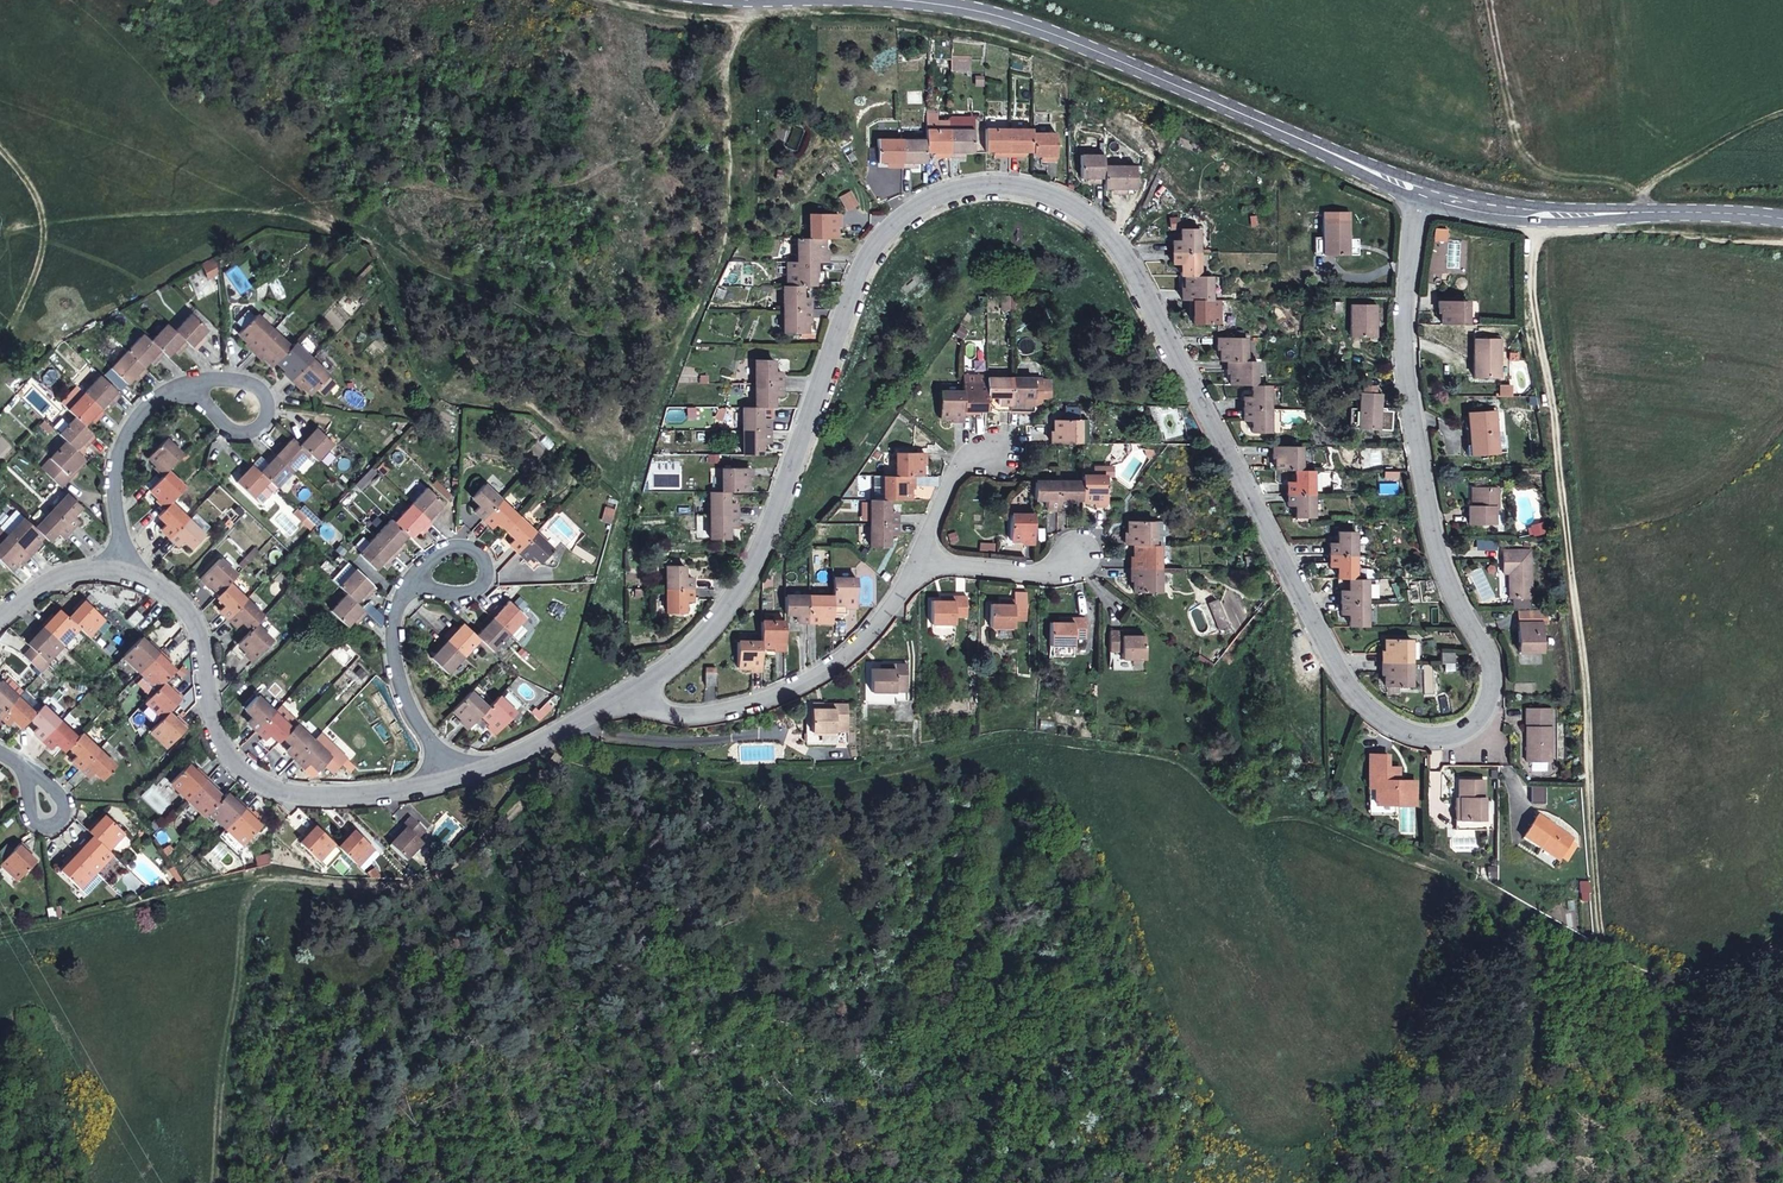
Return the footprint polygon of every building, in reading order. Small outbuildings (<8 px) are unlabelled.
[(934,68),(951,68),(951,59),(934,59),(934,68)] [(970,59),(951,59),(951,68),(970,68),(970,59)] [(938,114),(926,114),(926,129),(946,130),(946,121),(938,121),(938,114)] [(937,153),(937,158),(943,158),(950,158),(950,130),(946,130),(926,129),(926,140),(925,153),(934,153),(937,153)] [(984,152),(993,152),(996,152),(997,157),(1003,157),(1009,157),(1009,129),(985,129),(984,152)] [(1024,153),(1033,153),(1033,133),(1033,129),(1009,129),(1009,157),(1015,157),(1021,157),(1021,153),(1024,153)] [(961,153),(965,153),(973,154),(973,130),(950,130),(950,158),(955,158),(961,158),(961,153)] [(1044,157),(1044,162),(1050,162),(1056,162),(1056,134),(1033,133),(1033,153),(1033,157),(1040,157),(1044,157)] [(902,140),(878,140),(878,163),(886,163),(889,163),(889,168),(896,168),(902,168),(902,140)] [(926,140),(902,140),(902,168),(908,168),(914,168),(914,163),(917,163),(925,163),(925,153),(926,140)] [(1092,179),(1092,183),(1098,183),(1104,183),(1104,166),(1104,156),(1080,155),(1080,179),(1089,178),(1092,179)] [(1128,166),(1104,166),(1104,183),(1104,189),(1112,189),(1115,189),(1115,194),(1122,194),(1128,194),(1128,166)] [(1323,212),(1323,255),(1349,255),(1349,233),(1349,212),(1323,212)] [(809,215),(809,239),(823,239),(835,239),(835,228),(837,227),(838,221),(838,215),(809,215)] [(1198,228),(1181,229),(1181,240),(1173,240),(1173,246),(1173,253),(1199,253),(1198,228)] [(823,250),(823,239),(809,239),(798,238),(797,262),(816,263),(825,263),(825,256),(825,250),(823,250)] [(1181,265),(1181,276),(1185,276),(1199,276),(1199,253),(1173,253),(1173,258),(1173,264),(1181,265)] [(813,275),(816,275),(816,269),(816,263),(797,262),(787,262),(787,286),(801,286),(813,286),(813,278),(813,275)] [(1210,300),(1210,276),(1199,276),(1185,276),(1185,288),(1182,288),(1182,294),(1182,300),(1190,300),(1210,300)] [(801,297),(801,286),(787,286),(783,285),(784,310),(808,310),(809,303),(809,297),(801,297)] [(1193,312),(1193,315),(1193,319),(1192,324),(1218,324),(1219,300),(1210,300),(1190,300),(1190,312),(1193,312)] [(1441,313),(1441,324),(1467,324),(1466,301),(1438,301),(1439,307),(1439,313),(1441,313)] [(1376,305),(1350,304),(1350,337),(1376,337),(1376,305)] [(235,323),(242,329),(254,316),(247,310),(235,323)] [(808,322),(808,310),(784,310),(784,334),(815,334),(815,330),(812,330),(812,326),(812,322),(808,322)] [(191,314),(174,331),(187,343),(195,350),(199,346),(203,342),(200,338),(202,336),(208,330),(191,314)] [(249,348),(253,352),(272,332),(255,315),(254,316),(242,329),(238,333),(246,342),(244,343),(249,348)] [(175,348),(178,352),(183,347),(187,343),(174,331),(167,324),(150,341),(163,353),(167,357),(173,351),(175,348)] [(264,359),(272,366),(276,362),(289,348),(272,332),(253,352),(258,356),(262,360),(264,359)] [(151,359),(155,362),(159,358),(163,353),(150,341),(143,334),(126,351),(143,367),(149,361),(151,359)] [(1221,350),(1220,361),(1227,361),(1246,361),(1246,338),(1218,337),(1218,344),(1218,350),(1221,350)] [(1499,377),(1499,365),(1497,365),(1497,359),(1500,359),(1500,340),(1474,339),(1474,358),(1473,377),(1499,377)] [(311,360),(294,343),(289,348),(276,362),(285,370),(282,372),(287,376),(291,381),(311,360)] [(135,376),(138,379),(147,370),(143,367),(126,351),(110,368),(127,384),(130,381),(132,379),(135,376)] [(334,383),(311,360),(291,381),(296,385),(300,389),(302,387),(310,395),(315,389),(322,396),(334,383)] [(755,360),(755,384),(780,384),(780,378),(780,372),(773,372),(773,360),(755,360)] [(1230,373),(1230,385),(1252,385),(1255,385),(1256,361),(1246,361),(1227,361),(1227,367),(1227,373),(1230,373)] [(986,375),(962,375),(962,393),(963,413),(968,413),(974,414),(974,410),(978,410),(986,410),(986,379),(986,375)] [(108,401),(112,404),(116,400),(120,396),(100,376),(83,393),(100,409),(106,403),(108,401)] [(1010,378),(986,379),(986,410),(989,412),(990,408),(994,410),(997,411),(1010,411),(1010,378)] [(1034,379),(1010,378),(1010,411),(1022,412),(1033,412),(1034,379)] [(755,384),(755,408),(760,408),(772,408),(772,397),(780,396),(780,390),(780,384),(755,384)] [(1269,409),(1269,385),(1255,385),(1252,385),(1252,397),(1244,397),(1244,403),(1244,408),(1269,409)] [(1362,385),(1361,393),(1374,394),(1374,386),(1362,385)] [(92,418),(95,421),(100,417),(104,412),(100,409),(83,393),(67,410),(75,417),(84,426),(90,420),(92,418)] [(957,421),(963,420),(963,413),(962,393),(939,393),(939,418),(951,418),(951,421),(957,421)] [(1381,395),(1374,394),(1361,393),(1359,393),(1358,409),(1357,428),(1379,430),(1380,412),(1381,395)] [(760,419),(760,408),(755,408),(743,407),(742,431),(768,432),(768,425),(768,419),(760,419)] [(1269,433),(1269,409),(1244,408),(1244,415),(1244,421),(1251,421),(1252,432),(1269,433)] [(1469,428),(1470,445),(1479,444),(1480,454),(1498,453),(1495,410),(1468,412),(1469,428)] [(83,442),(87,445),(91,441),(95,436),(84,426),(75,417),(59,434),(66,441),(75,450),(81,445),(83,442)] [(1051,437),(1051,443),(1059,443),(1079,443),(1080,420),(1055,420),(1055,431),(1051,431),(1051,437)] [(305,439),(299,445),(309,454),(316,461),(333,444),(313,424),(308,429),(304,434),(307,437),(305,439)] [(768,438),(768,432),(742,431),(742,455),(760,455),(760,443),(768,443),(768,438)] [(182,455),(165,438),(147,456),(156,465),(154,467),(158,471),(163,475),(166,471),(182,455)] [(284,446),(281,443),(277,447),(272,452),(292,471),(309,454),(299,445),(292,438),(286,444),(284,446)] [(74,466),(78,469),(86,460),(75,450),(66,441),(49,459),(52,461),(53,462),(44,471),(61,487),(65,483),(68,480),(65,476),(74,466)] [(1479,444),(1470,445),(1471,455),(1480,454),(1479,444)] [(1276,458),(1275,470),(1295,470),(1301,470),(1301,446),(1273,446),(1273,452),(1273,458),(1276,458)] [(267,463),(265,466),(259,472),(268,481),(276,488),(292,471),(272,452),(268,456),(264,460),(267,463)] [(896,452),(896,475),(912,476),(921,476),(921,464),(924,464),(924,458),(924,453),(896,452)] [(52,461),(43,470),(44,471),(53,462),(52,461)] [(243,474),(241,476),(235,482),(252,498),(268,481),(259,472),(248,462),(244,466),(240,470),(243,474)] [(68,480),(78,469),(74,466),(65,476),(68,480)] [(721,468),(721,492),(727,492),(747,492),(747,481),(750,481),(750,474),(750,468),(721,468)] [(1313,494),(1313,470),(1301,470),(1295,470),(1295,481),(1288,481),(1287,494),(1313,494)] [(160,504),(164,508),(169,503),(184,488),(166,471),(163,475),(149,490),(157,498),(156,500),(160,504)] [(874,475),(873,499),(884,500),(884,475),(874,475)] [(912,482),(912,476),(896,475),(884,475),(884,500),(888,500),(909,500),(910,488),(912,488),(912,482)] [(1105,476),(1081,475),(1081,481),(1081,499),(1081,501),(1087,501),(1093,501),(1093,504),(1105,504),(1105,476)] [(1052,510),(1057,510),(1057,506),(1058,482),(1034,481),(1033,499),(1045,499),(1045,506),(1047,507),(1047,509),(1052,510)] [(1070,498),(1081,499),(1081,481),(1058,482),(1057,506),(1063,506),(1069,506),(1070,498)] [(478,515),(483,519),(500,501),(483,484),(471,497),(479,504),(474,510),(478,515)] [(435,513),(438,510),(443,505),(426,488),(410,505),(430,524),(434,520),(438,516),(435,513)] [(1474,506),(1471,505),(1468,505),(1468,514),(1468,523),(1495,524),(1495,507),(1498,507),(1498,488),(1475,488),(1474,506)] [(727,503),(727,492),(721,492),(710,491),(710,515),(735,516),(735,510),(735,504),(727,503)] [(72,515),(80,506),(68,494),(51,511),(69,529),(74,525),(78,521),(72,515)] [(1295,506),(1295,517),(1313,518),(1313,506),(1313,494),(1287,494),(1287,506),(1295,506)] [(887,511),(888,500),(884,500),(873,499),(870,499),(870,523),(895,523),(895,517),(895,511),(887,511)] [(497,522),(505,530),(517,517),(500,501),(483,519),(487,523),(491,527),(497,522)] [(187,519),(169,503),(164,508),(157,515),(165,523),(160,529),(164,533),(169,537),(187,519)] [(303,505),(298,510),(316,526),(320,521),(303,505)] [(418,530),(422,533),(426,529),(430,524),(410,505),(393,522),(407,535),(410,538),(416,532),(418,530)] [(0,527),(0,528),(8,536),(24,519),(15,510),(0,527)] [(301,521),(306,517),(298,510),(293,514),(301,521)] [(65,533),(69,529),(51,511),(34,528),(42,536),(47,541),(55,533),(61,538),(65,533)] [(195,513),(188,521),(202,534),(209,526),(195,513)] [(1027,543),(1034,543),(1033,515),(1010,514),(1010,540),(1021,540),(1021,543),(1027,543)] [(735,522),(735,516),(710,515),(709,539),(727,539),(727,528),(735,528),(735,522)] [(534,534),(517,517),(505,530),(513,537),(508,543),(512,547),(517,552),(534,534)] [(35,544),(42,536),(34,528),(24,519),(8,536),(28,555),(33,551),(37,546),(35,544)] [(204,535),(202,534),(188,521),(187,519),(169,537),(173,542),(178,546),(183,540),(192,548),(204,535)] [(400,544),(402,541),(407,535),(393,522),(390,519),(373,537),(394,556),(398,551),(403,547),(400,544)] [(1125,532),(1125,545),(1134,545),(1153,545),(1153,520),(1128,521),(1128,532),(1125,532)] [(895,536),(895,523),(870,523),(869,547),(887,547),(887,541),(887,536),(895,536)] [(1542,525),(1531,527),(1533,535),(1544,533),(1542,525)] [(8,536),(0,528),(0,544),(8,536)] [(1330,548),(1330,555),(1355,555),(1356,531),(1338,530),(1338,542),(1330,542),(1330,548)] [(531,554),(540,563),(552,550),(534,534),(517,552),(521,556),(526,560),(531,554)] [(28,555),(8,536),(0,544),(0,561),(10,570),(18,562),(20,564),(24,559),(28,555)] [(383,561),(386,565),(394,556),(373,537),(358,553),(374,570),(377,567),(380,564),(383,561)] [(1159,568),(1158,544),(1153,545),(1134,545),(1133,556),(1131,556),(1131,562),(1131,568),(1159,568)] [(255,548),(245,557),(249,561),(258,551),(255,548)] [(1508,598),(1514,598),(1529,598),(1531,598),(1531,550),(1502,551),(1502,573),(1508,573),(1508,586),(1508,598)] [(533,570),(540,563),(531,554),(526,560),(524,562),(533,570)] [(1337,567),(1337,578),(1349,578),(1355,579),(1355,555),(1330,555),(1330,560),(1330,566),(1337,567)] [(249,561),(245,557),(238,565),(242,568),(249,561)] [(210,585),(219,593),(228,583),(236,575),(219,558),(199,579),(204,583),(208,587),(210,585)] [(665,566),(665,590),(691,589),(691,583),(691,577),(684,577),(683,565),(665,566)] [(1159,592),(1159,568),(1131,568),(1131,574),(1131,580),(1134,580),(1133,592),(1159,592)] [(362,594),(366,597),(370,592),(374,588),(354,569),(337,586),(345,593),(355,602),(360,596),(362,594)] [(259,570),(254,575),(259,580),(264,576),(259,570)] [(856,579),(832,578),(832,596),(832,603),(844,604),(844,607),(850,607),(856,607),(856,579)] [(1366,602),(1367,579),(1355,579),(1349,578),(1349,590),(1341,590),(1341,596),(1341,602),(1366,602)] [(1472,581),(1464,585),(1468,593),(1475,590),(1472,581)] [(223,614),(227,618),(245,600),(228,583),(219,593),(215,596),(224,604),(219,610),(223,614)] [(691,602),(691,589),(665,590),(666,613),(683,613),(683,602),(687,602),(691,602)] [(1001,604),(998,604),(990,604),(989,627),(1013,628),(1013,620),(1025,621),(1026,593),(1014,592),(1014,600),(1008,599),(1002,599),(1001,604)] [(354,618),(357,621),(361,617),(366,613),(355,602),(345,593),(329,610),(346,627),(352,621),(354,618)] [(808,596),(785,596),(785,614),(796,614),(796,622),(802,622),(808,622),(808,596)] [(827,625),(832,625),(832,603),(832,596),(808,596),(808,622),(817,622),(827,621),(827,625)] [(942,601),(939,601),(931,601),(930,624),(954,624),(954,617),(966,617),(966,597),(954,596),(943,596),(942,601)] [(1529,608),(1529,598),(1514,598),(1514,608),(1529,608)] [(94,628),(103,619),(82,599),(78,603),(74,608),(76,610),(74,612),(68,618),(78,627),(94,642),(101,635),(94,628)] [(1208,603),(1216,620),(1225,616),(1218,599),(1208,603)] [(241,621),(250,629),(254,625),(262,616),(245,600),(227,618),(232,623),(236,627),(241,621)] [(500,610),(496,607),(492,611),(488,615),(508,634),(525,617),(508,601),(502,608),(500,610)] [(1349,614),(1349,626),(1366,626),(1366,602),(1341,602),(1341,608),(1341,614),(1349,614)] [(51,618),(49,616),(45,621),(41,625),(62,644),(78,627),(68,618),(59,610),(54,616),(51,618)] [(134,610),(125,619),(133,627),(142,617),(134,610)] [(1517,651),(1518,651),(1542,651),(1542,623),(1545,623),(1545,611),(1517,611),(1517,631),(1517,651)] [(483,627),(481,630),(475,635),(479,639),(480,640),(492,651),(508,634),(488,615),(484,620),(480,624),(483,627)] [(1225,616),(1216,620),(1220,630),(1229,626),(1225,616)] [(1052,645),(1072,646),(1072,639),(1084,638),(1085,618),(1073,618),(1061,618),(1061,622),(1058,622),(1050,622),(1049,645),(1052,645)] [(110,625),(103,619),(94,628),(101,635),(110,625)] [(778,649),(784,649),(784,621),(761,621),(761,642),(761,646),(772,646),(772,649),(778,649)] [(454,632),(451,629),(447,633),(443,637),(463,657),(479,639),(475,635),(462,623),(457,629),(454,632)] [(35,636),(33,638),(27,644),(30,647),(46,661),(62,644),(41,625),(37,629),(33,633),(35,636)] [(271,641),(254,625),(250,629),(237,643),(245,651),(243,653),(248,657),(252,661),(271,641)] [(1133,636),(1133,631),(1121,631),(1109,631),(1109,651),(1120,651),(1120,659),(1144,659),(1144,635),(1137,635),(1133,636)] [(151,647),(148,645),(140,637),(122,655),(139,672),(159,651),(156,648),(153,645),(151,647)] [(438,649),(435,652),(430,657),(446,674),(463,657),(443,637),(438,641),(434,646),(438,649)] [(1382,656),(1382,663),(1411,662),(1411,638),(1385,639),(1385,650),(1382,650),(1382,656)] [(489,653),(492,651),(480,640),(478,642),(489,653)] [(748,669),(760,669),(761,646),(761,642),(737,641),(737,667),(742,667),(748,667),(748,669)] [(1072,656),(1072,646),(1052,645),(1052,656),(1072,656)] [(23,655),(40,672),(48,663),(46,661),(30,647),(23,655)] [(166,662),(168,660),(164,656),(159,651),(139,672),(157,688),(162,683),(174,670),(168,664),(166,662)] [(1542,667),(1542,651),(1518,651),(1518,666),(1542,667)] [(1453,663),(1453,652),(1440,652),(1440,663),(1453,663)] [(1410,686),(1411,662),(1382,663),(1382,669),(1382,674),(1385,675),(1385,686),(1410,686)] [(882,668),(879,668),(864,668),(864,704),(894,704),(894,701),(906,701),(906,664),(894,664),(882,664),(882,668)] [(704,685),(716,685),(716,672),(705,672),(704,685)] [(16,697),(0,681),(0,714),(16,697)] [(170,690),(168,689),(162,683),(157,688),(144,701),(161,717),(167,712),(181,697),(177,693),(172,688),(170,690)] [(452,710),(457,715),(460,718),(458,720),(460,722),(464,725),(467,728),(480,715),(486,708),(469,692),(452,710)] [(251,726),(255,730),(273,712),(256,695),(244,708),(252,716),(247,722),(251,726)] [(515,713),(498,696),(486,708),(480,715),(488,722),(487,725),(491,729),(495,733),(515,713)] [(22,726),(30,718),(34,714),(16,697),(0,714),(0,716),(3,720),(8,724),(13,718),(22,726)] [(822,708),(811,708),(806,708),(806,743),(834,744),(834,742),(845,742),(846,703),(834,703),(822,703),(822,708)] [(37,735),(42,739),(59,721),(42,705),(34,714),(30,718),(38,726),(33,731),(37,735)] [(270,733),(278,741),(283,737),(290,729),(295,724),(297,722),(279,706),(273,712),(255,730),(260,735),(264,739),(270,733)] [(1551,708),(1525,708),(1525,734),(1525,761),(1551,761),(1551,708)] [(175,720),(173,717),(167,712),(161,717),(149,730),(166,747),(186,726),(182,722),(177,717),(175,720)] [(457,726),(460,722),(458,720),(460,718),(457,715),(451,721),(457,726)] [(56,742),(64,750),(68,746),(76,737),(59,721),(42,739),(47,743),(51,747),(56,742)] [(312,741),(295,724),(290,729),(283,737),(291,745),(285,750),(290,755),(294,759),(312,741)] [(97,749),(80,733),(76,737),(68,746),(76,754),(71,760),(75,764),(80,768),(97,749)] [(329,757),(312,741),(294,759),(299,764),(303,768),(309,762),(317,770),(329,757)] [(115,766),(97,749),(80,768),(84,772),(88,776),(94,771),(102,779),(115,766)] [(1378,755),(1369,754),(1368,787),(1374,787),(1374,804),(1414,804),(1414,781),(1398,780),(1398,768),(1386,767),(1387,755),(1378,755)] [(195,772),(193,770),(190,767),(187,764),(169,783),(186,799),(206,778),(197,770),(195,772)] [(213,789),(215,787),(210,783),(206,778),(186,799),(203,815),(208,811),(221,797),(215,792),(213,789)] [(1459,818),(1483,819),(1484,780),(1471,780),(1458,780),(1458,798),(1459,798),(1459,818)] [(234,801),(231,798),(225,792),(221,797),(208,811),(225,827),(244,807),(240,802),(236,798),(234,801)] [(1483,829),(1483,819),(1459,818),(1459,798),(1458,798),(1454,798),(1454,829),(1483,829)] [(253,816),(250,813),(247,810),(244,807),(225,827),(218,834),(234,851),(245,840),(256,829),(259,826),(253,820),(251,817),(253,816)] [(98,823),(95,822),(91,826),(87,830),(93,836),(107,849),(124,833),(105,815),(100,821),(98,823)] [(1536,815),(1534,819),(1553,831),(1555,828),(1536,815)] [(1553,831),(1534,819),(1528,829),(1521,839),(1558,862),(1572,839),(1555,828),(1553,831)] [(307,834),(305,837),(299,842),(318,860),(334,843),(314,824),(310,827),(305,831),(305,832),(307,834)] [(346,839),(344,841),(338,847),(357,865),(373,848),(352,828),(348,833),(344,837),(346,839)] [(396,837),(387,845),(406,862),(422,846),(404,828),(396,837)] [(259,832),(256,829),(245,840),(248,843),(259,832)] [(95,871),(112,853),(107,849),(93,836),(87,842),(85,844),(83,842),(79,847),(75,851),(95,871)] [(29,851),(24,847),(20,842),(0,863),(17,879),(35,861),(29,855),(27,853),(29,851)] [(79,887),(95,871),(75,851),(72,854),(69,857),(66,860),(68,862),(66,864),(61,870),(79,887)]
